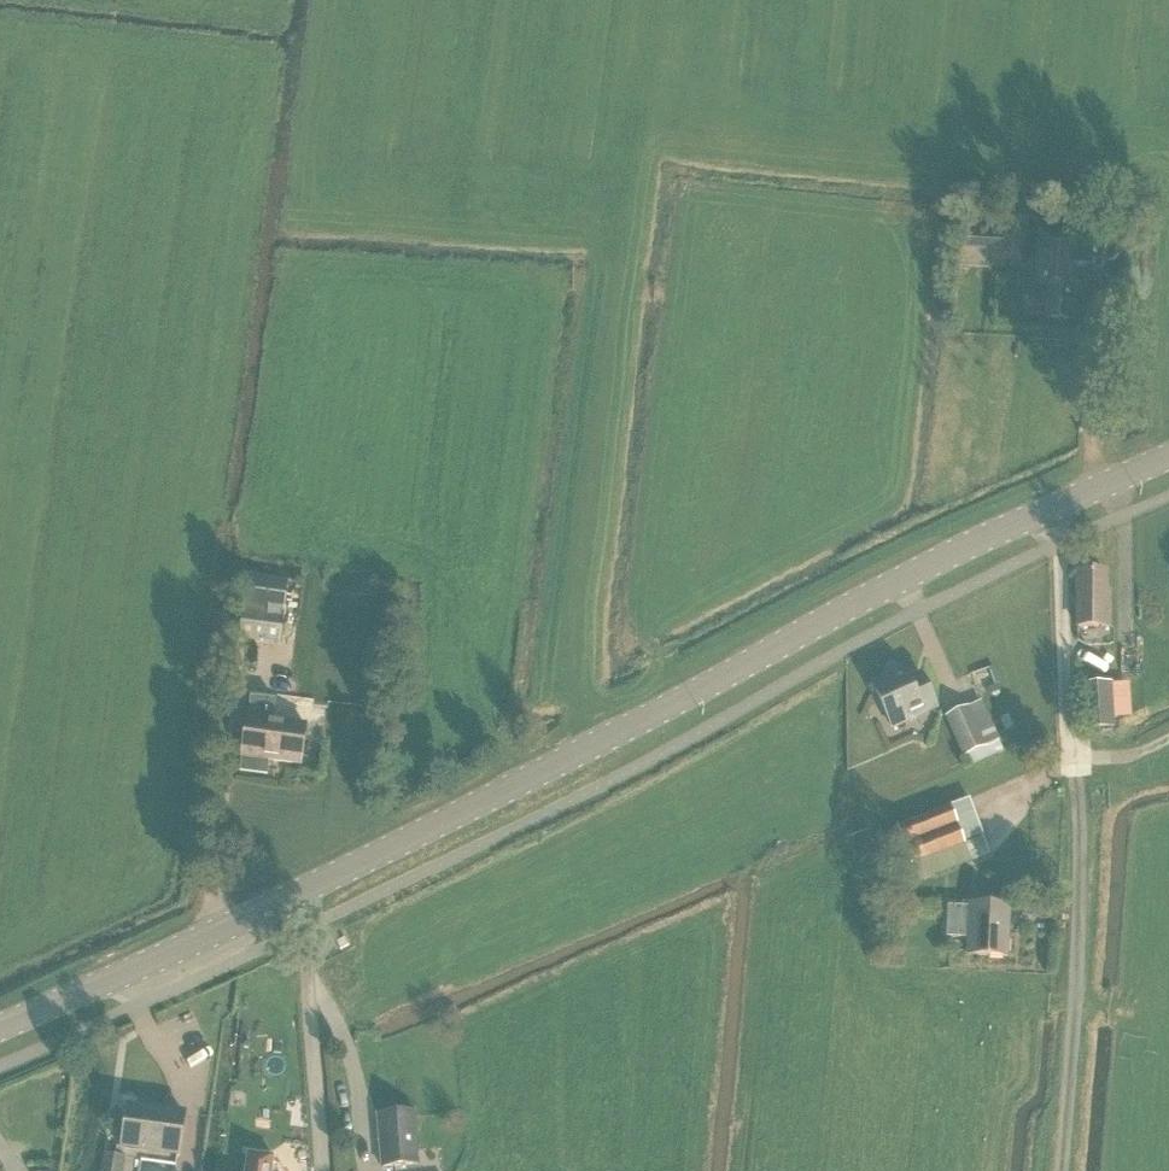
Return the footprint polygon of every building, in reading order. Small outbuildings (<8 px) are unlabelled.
[(1004,249),(1006,214),(942,209),(940,245),(1004,249)] [(1113,236),(1040,231),(1036,285),(1032,284),(1031,299),(1038,307),(1047,308),(1046,319),(1074,321),(1077,273),(1103,275),(1104,259),(1113,260),(1118,256),(1119,242),(1113,236)] [(1105,591),(1105,572),(1077,572),(1077,626),(1110,626),(1110,591),(1105,591)] [(283,612),(287,581),(243,575),(239,606),(243,606),(239,639),(279,644),(283,612)] [(910,682),(905,672),(873,686),(891,726),(936,705),(922,676),(910,682)] [(1080,685),(1083,728),(1114,726),(1111,683),(1080,685)] [(276,700),(251,697),(242,756),(240,772),(268,776),(270,760),(300,764),(305,725),(273,721),(276,700)] [(964,756),(986,746),(968,707),(946,717),(964,756)] [(962,795),(971,839),(990,836),(980,791),(962,795)] [(951,805),(896,826),(918,880),(972,859),(951,805)] [(969,939),(968,955),(1007,957),(1009,907),(970,905),(970,907),(948,906),(947,938),(969,939)] [(122,1147),(117,1146),(116,1156),(104,1154),(102,1170),(140,1170),(142,1161),(177,1167),(185,1114),(128,1106),(122,1147)] [(415,1111),(377,1114),(382,1169),(420,1166),(415,1111)] [(272,1157),(248,1154),(246,1170),(270,1170),(272,1157)]
